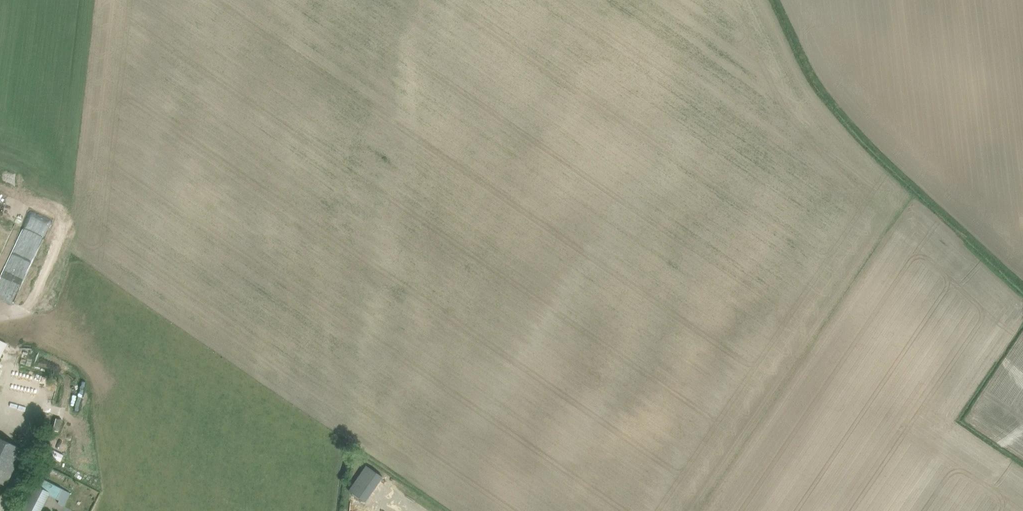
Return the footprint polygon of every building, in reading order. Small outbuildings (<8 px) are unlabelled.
[(6,486),(24,450),(0,438),(0,483),(6,486)] [(366,465),(349,490),(365,501),(383,477),(366,465)] [(41,477),(23,510),(41,510),(49,495),(57,499),(62,489),(41,477)]
